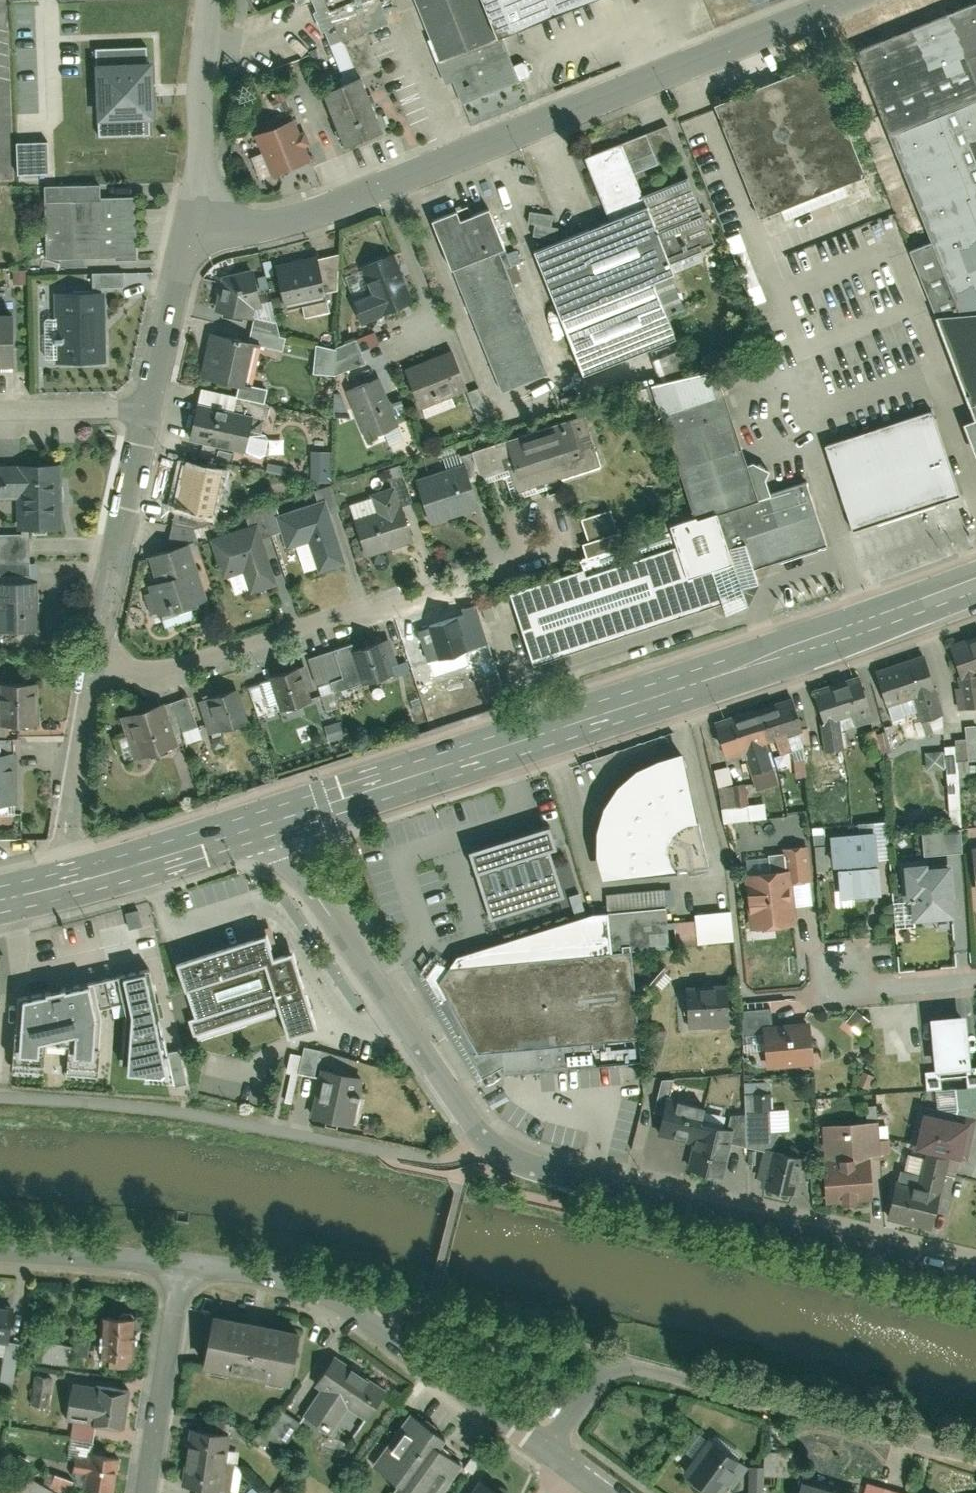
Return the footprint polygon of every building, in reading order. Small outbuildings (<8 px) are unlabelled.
[(344,82),(362,75),(380,68),(365,32),(390,22),(381,0),(312,0),(344,82)] [(462,100),(517,78),(502,38),(600,0),(423,0),(462,100)] [(858,46),(935,238),(908,249),(933,311),(975,307),(975,0),(972,0),(858,46)] [(148,51),(96,53),(99,139),(151,137),(148,51)] [(818,67),(714,109),(761,224),(781,216),(785,226),(849,200),(845,189),(864,182),(818,67)] [(344,82),(324,90),(345,144),(384,129),(362,75),(344,82)] [(310,159),(294,115),(253,130),(261,152),(249,156),(253,167),(257,178),(310,159)] [(585,160),(611,225),(646,211),(641,200),(636,187),(683,168),(667,128),(585,160)] [(18,141),(19,174),(50,173),(49,140),(18,141)] [(646,211),(667,263),(713,245),(688,182),(641,200),(646,211)] [(99,186),(45,188),(48,262),(137,260),(135,199),(99,200),(99,186)] [(454,212),(430,222),(500,390),(546,371),(497,252),(502,250),(486,210),(458,222),(454,212)] [(533,211),(531,234),(552,236),(555,213),(533,211)] [(611,225),(534,256),(560,322),(626,296),(672,278),(667,263),(646,211),(611,225)] [(396,254),(363,265),(370,283),(353,289),(359,307),(377,301),(381,311),(413,300),(396,254)] [(317,255),(275,263),(283,301),(325,292),(317,255)] [(221,276),(211,310),(255,319),(261,299),(256,267),(221,276)] [(125,286),(124,271),(93,273),(94,288),(125,286)] [(672,278),(626,296),(663,387),(692,379),(667,316),(685,309),(672,278)] [(51,294),(53,361),(101,360),(100,293),(51,294)] [(933,311),(975,419),(960,426),(971,455),(975,454),(975,307),(933,311)] [(0,311),(0,365),(15,365),(14,310),(0,311)] [(211,331),(202,375),(247,384),(256,340),(211,331)] [(316,343),(316,370),(365,371),(365,344),(316,343)] [(450,348),(403,367),(419,406),(466,387),(450,348)] [(585,573),(509,599),(532,667),(717,606),(719,613),(745,604),(741,593),(758,588),(753,573),(826,548),(805,485),(770,496),(766,483),(770,475),(752,467),(747,469),(715,373),(692,379),(663,387),(649,391),(692,520),(671,527),(674,534),(582,565),(585,573)] [(379,374),(346,388),(365,434),(398,420),(379,374)] [(481,387),(470,390),(482,431),(493,427),(481,387)] [(236,396),(200,388),(188,438),(243,451),(244,448),(257,452),(264,453),(270,427),(250,422),(253,411),(234,406),(236,396)] [(509,468),(517,491),(602,461),(585,412),(469,452),(478,478),(509,468)] [(930,415),(825,450),(833,476),(853,534),(957,500),(936,436),(930,415)] [(312,481),(332,481),(332,450),(312,450),(312,481)] [(223,468),(181,460),(170,524),(195,528),(214,519),(223,468)] [(18,527),(30,527),(65,527),(64,461),(0,462),(0,497),(18,497),(18,527)] [(415,477),(429,524),(480,508),(465,462),(415,477)] [(355,518),(366,555),(414,540),(396,483),(371,491),(377,511),(355,518)] [(309,539),(320,570),(349,560),(327,496),(275,514),(287,547),(309,539)] [(212,537),(225,575),(243,568),(252,593),(280,582),(258,521),(212,537)] [(31,583),(30,527),(18,527),(0,528),(0,583),(31,583)] [(193,541),(150,555),(157,577),(152,578),(163,609),(199,597),(193,578),(204,574),(193,541)] [(37,628),(36,583),(31,583),(0,583),(0,628),(37,628)] [(418,626),(429,662),(467,650),(456,614),(418,626)] [(962,685),(965,712),(975,711),(975,638),(949,648),(962,685)] [(335,649),(349,687),(392,672),(382,641),(352,652),(349,644),(335,649)] [(945,713),(927,656),(900,664),(913,704),(919,721),(945,713)] [(270,673),(283,710),(309,700),(297,664),(270,673)] [(913,704),(900,664),(875,672),(888,712),(913,704)] [(876,722),(861,678),(813,693),(827,738),(829,755),(843,754),(842,733),(876,722)] [(36,722),(36,681),(0,682),(0,723),(36,722)] [(237,687),(203,699),(215,733),(249,722),(237,687)] [(807,736),(794,696),(754,709),(767,749),(776,746),(779,757),(790,754),(786,742),(807,736)] [(157,703),(119,716),(133,757),(171,744),(157,703)] [(767,749),(754,709),(714,721),(726,761),(743,756),(750,777),(773,769),(767,749)] [(975,761),(975,724),(965,725),(966,737),(955,738),(956,748),(926,750),(927,769),(947,768),(950,821),(962,821),(959,762),(975,761)] [(595,854),(603,878),(709,870),(681,751),(655,759),(637,768),(625,775),(617,783),(602,809),(596,829),(595,854)] [(16,803),(14,753),(0,753),(0,803),(16,803)] [(795,760),(797,777),(808,775),(805,759),(795,760)] [(550,828),(469,851),(489,920),(562,899),(548,849),(556,847),(550,828)] [(923,831),(925,853),(964,851),(962,829),(923,831)] [(831,874),(839,873),(841,902),(882,898),(879,869),(876,837),(828,841),(831,874)] [(910,898),(912,920),(954,917),(950,862),(926,864),(925,858),(899,860),(902,899),(910,898)] [(745,874),(748,933),(797,930),(794,871),(745,874)] [(455,957),(436,983),(446,1000),(438,1005),(484,1084),(504,1072),(504,1076),(639,1064),(630,952),(611,953),(607,910),(455,957)] [(735,940),(733,910),(696,912),(698,943),(735,940)] [(696,920),(675,920),(675,942),(697,942),(696,920)] [(268,927),(180,956),(198,1011),(192,1012),(200,1034),(284,1007),(291,1030),(321,1020),(296,945),(276,952),(268,927)] [(154,951),(20,983),(17,1065),(51,1068),(53,1042),(69,1043),(67,1069),(107,1073),(112,1008),(124,1006),(122,1062),(181,1069),(154,951)] [(731,1027),(728,986),(682,990),(686,1031),(731,1027)] [(968,1015),(930,1017),(933,1068),(972,1066),(968,1015)] [(814,1067),(811,1025),(763,1030),(767,1071),(814,1067)] [(363,1069),(322,1061),(313,1112),(354,1120),(363,1069)] [(916,1101),(907,1144),(967,1157),(975,1113),(916,1101)] [(667,1102),(658,1139),(693,1147),(702,1110),(667,1102)] [(693,1147),(687,1175),(721,1182),(736,1117),(702,1110),(693,1147)] [(882,1161),(880,1122),(830,1125),(832,1164),(826,1165),(829,1207),(872,1204),(869,1162),(882,1161)] [(807,1160),(772,1152),(765,1183),(770,1184),(769,1189),(799,1196),(807,1160)] [(928,1154),(919,1187),(897,1181),(887,1221),(931,1232),(949,1160),(928,1154)] [(8,1342),(12,1306),(0,1305),(0,1341),(8,1342)] [(100,1314),(99,1358),(133,1359),(134,1315),(131,1312),(124,1312),(121,1315),(100,1314)] [(205,1368),(291,1384),(302,1330),(215,1314),(205,1368)] [(44,1342),(44,1363),(74,1364),(75,1343),(44,1342)] [(313,1388),(365,1422),(390,1385),(338,1351),(313,1388)] [(50,1406),(54,1376),(36,1373),(32,1403),(50,1406)] [(128,1390),(98,1385),(96,1398),(70,1395),(68,1408),(94,1411),(92,1424),(122,1429),(128,1390)] [(398,1492),(442,1492),(463,1464),(429,1440),(438,1428),(411,1409),(370,1465),(397,1485),(394,1490),(398,1492)] [(228,1432),(190,1428),(188,1441),(185,1470),(183,1484),(221,1489),(228,1432)] [(712,1492),(719,1492),(735,1469),(737,1471),(745,1457),(709,1434),(683,1474),(712,1492)] [(90,1454),(89,1460),(76,1458),(74,1472),(87,1473),(84,1489),(109,1492),(113,1492),(119,1458),(90,1454)] [(750,1492),(763,1492),(764,1473),(771,1473),(771,1464),(750,1464),(750,1492)] [(802,1476),(797,1492),(856,1492),(802,1476)] [(471,1492),(502,1492),(481,1478),(471,1492)] [(902,1489),(867,1481),(864,1492),(901,1492),(902,1489)]
